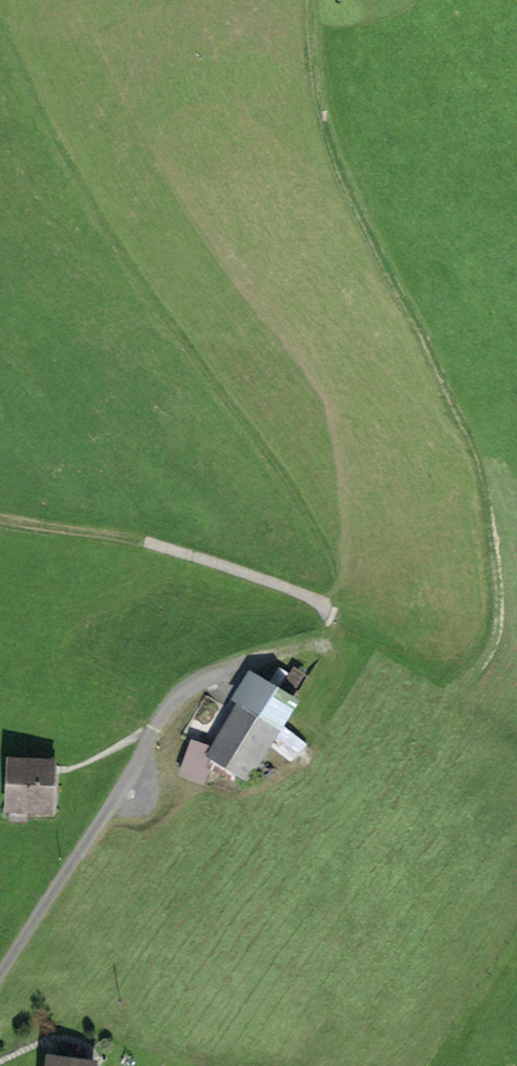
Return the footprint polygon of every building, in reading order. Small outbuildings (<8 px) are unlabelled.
[(294,701),(243,673),(194,761),(244,789),(294,701)] [(0,757),(0,817),(56,818),(56,815),(57,774),(57,765),(57,759),(6,757),(0,757)] [(50,1057),(49,1065),(92,1065),(92,1062),(50,1057)]
